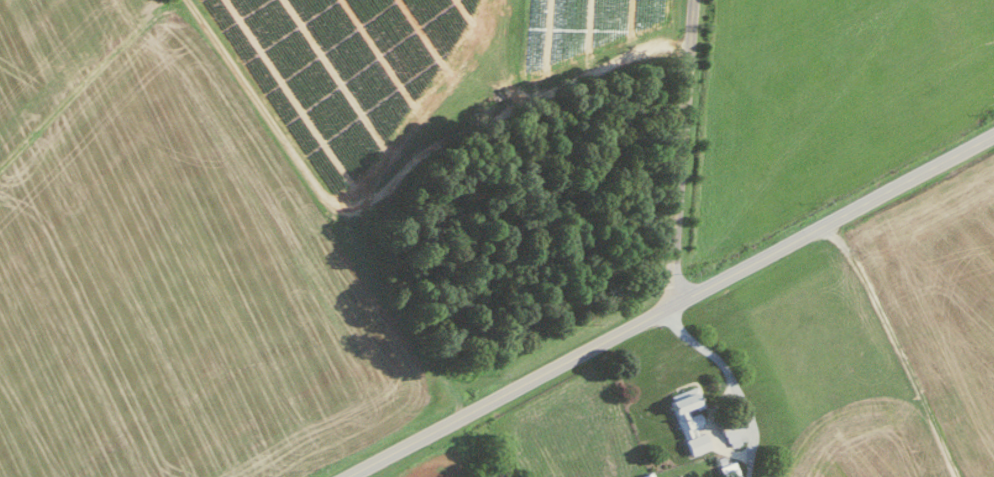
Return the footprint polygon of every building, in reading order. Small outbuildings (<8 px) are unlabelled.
[(701,405),(694,385),(666,395),(686,454),(707,447),(701,428),(695,407),(701,405)] [(720,428),(728,447),(738,442),(731,424),(720,428)] [(723,476),(736,476),(731,460),(719,464),(723,476)]
